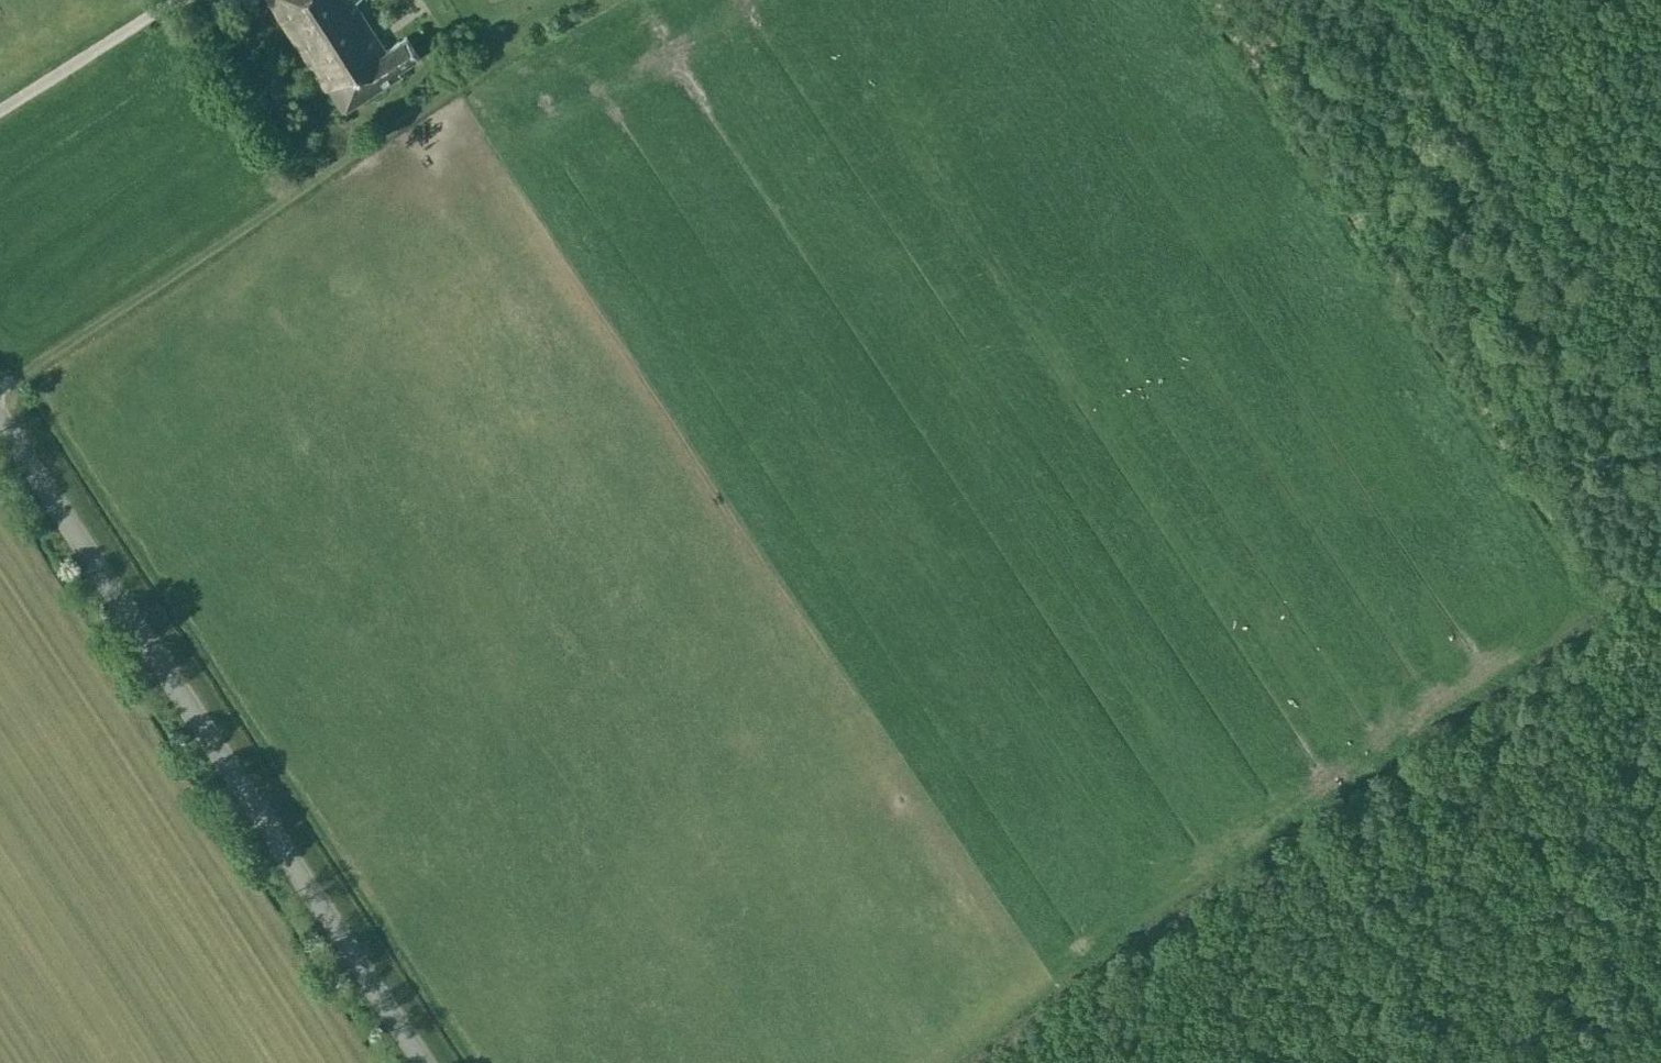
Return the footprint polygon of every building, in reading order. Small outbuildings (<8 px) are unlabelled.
[(385,49),(364,15),(370,11),(363,0),(268,0),(343,111),(401,73),(398,68),(418,55),(406,36),(385,49)]
